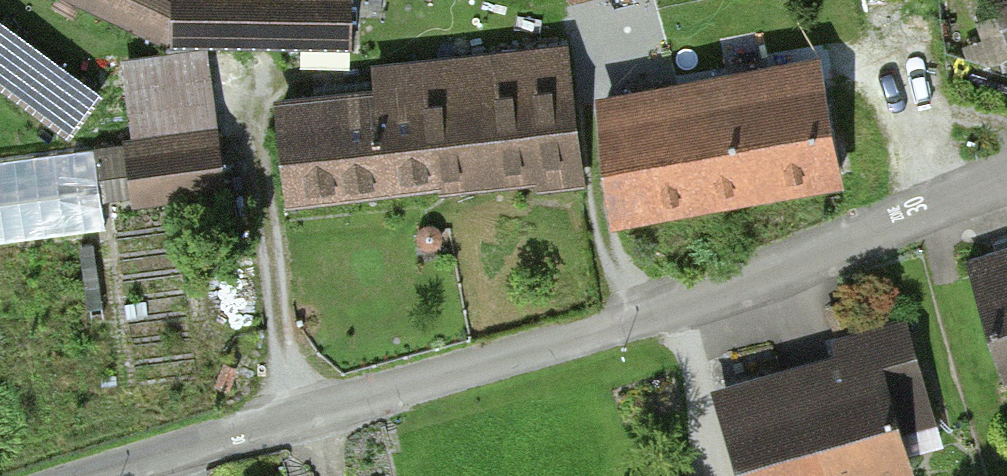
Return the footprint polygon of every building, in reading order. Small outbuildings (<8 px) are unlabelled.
[(167,46),(170,0),(74,0),(167,46)] [(178,42),(342,44),(343,0),(178,0),(178,42)] [(75,136),(100,100),(0,30),(0,84),(75,136)] [(576,167),(566,52),(389,66),(392,98),(292,106),(299,190),(576,167)] [(221,170),(210,58),(132,66),(143,178),(221,170)] [(839,184),(819,66),(614,101),(634,219),(839,184)] [(0,165),(0,246),(97,232),(85,152),(0,165)] [(971,252),(1006,372),(1006,371),(1006,242),(971,252)] [(854,338),(860,361),(743,394),(765,475),(880,475),(897,471),(885,430),(936,416),(910,322),(854,338)]
